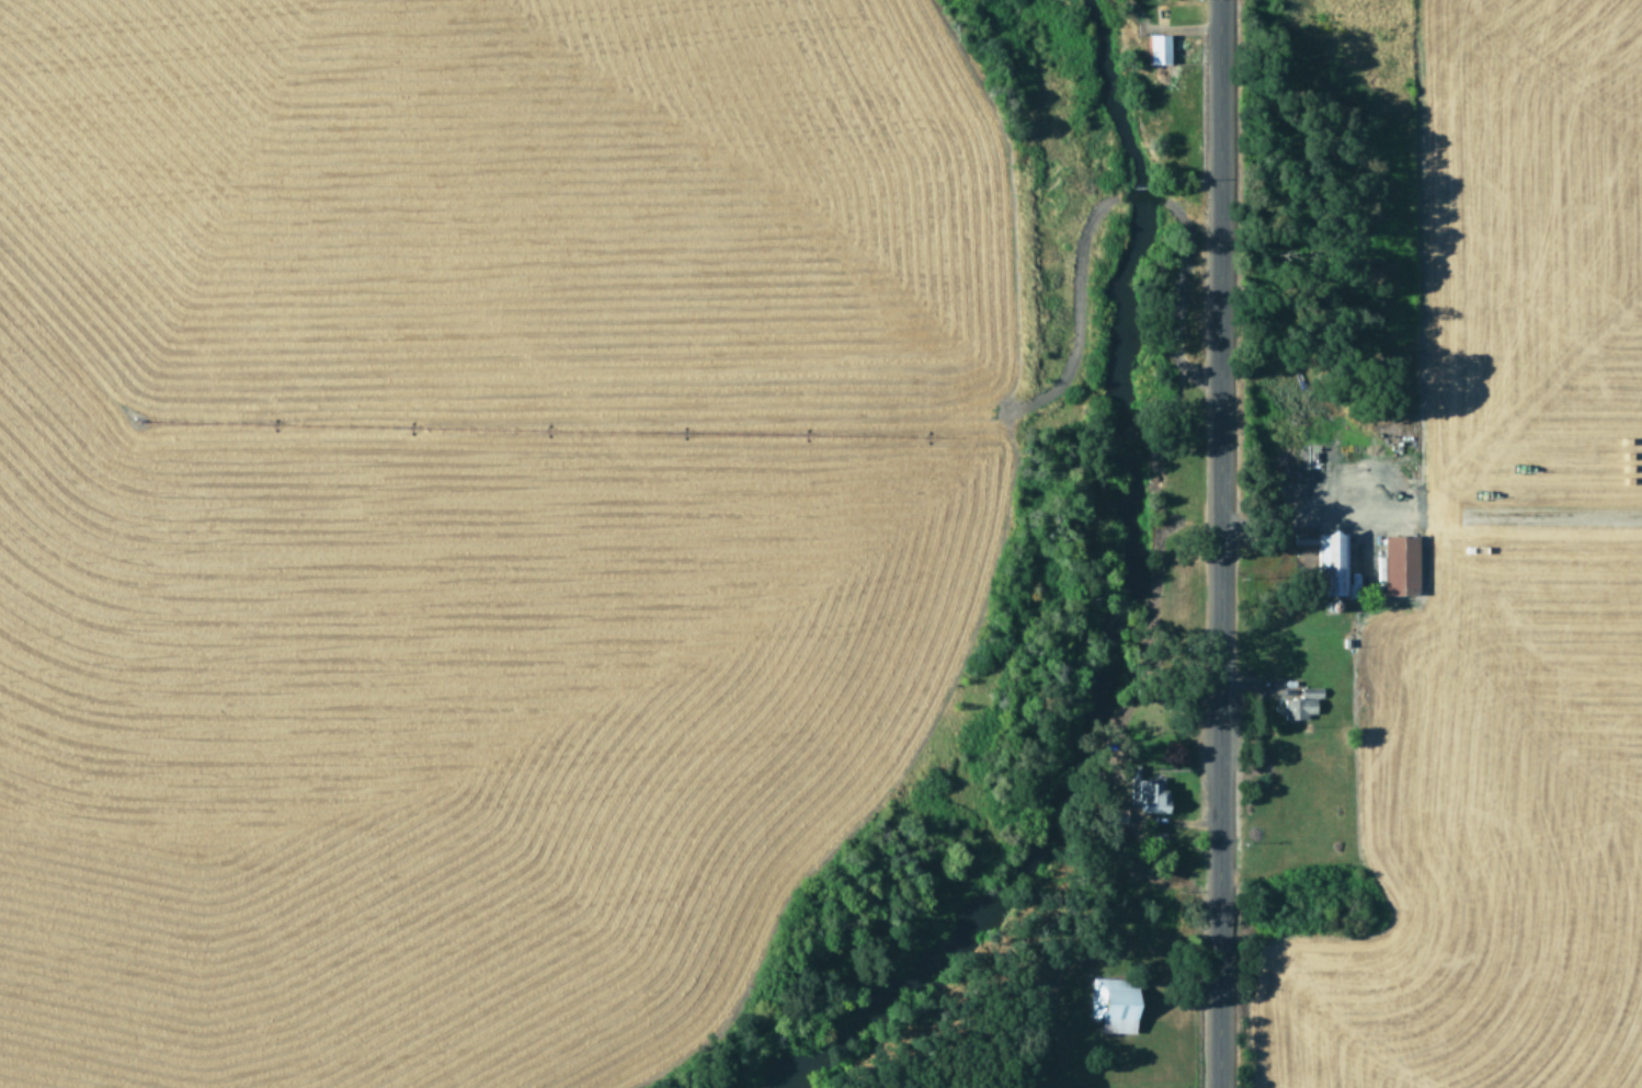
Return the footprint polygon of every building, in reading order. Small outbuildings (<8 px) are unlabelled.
[(1167,65),(1166,35),(1145,36),(1145,65),(1167,65)] [(1315,596),(1343,595),(1342,532),(1312,533),(1312,538),(1291,538),(1291,544),(1314,544),(1315,596)] [(1382,536),(1381,594),(1414,594),(1415,536),(1382,536)] [(1320,688),(1298,688),(1298,699),(1281,699),(1282,719),(1305,719),(1305,714),(1313,713),(1313,698),(1320,697),(1320,688)] [(1132,812),(1161,813),(1162,789),(1153,789),(1153,781),(1135,781),(1136,765),(1123,765),(1122,794),(1132,794),(1132,812)] [(1130,1034),(1131,980),(1089,979),(1088,1017),(1098,1018),(1097,1033),(1130,1034)]
